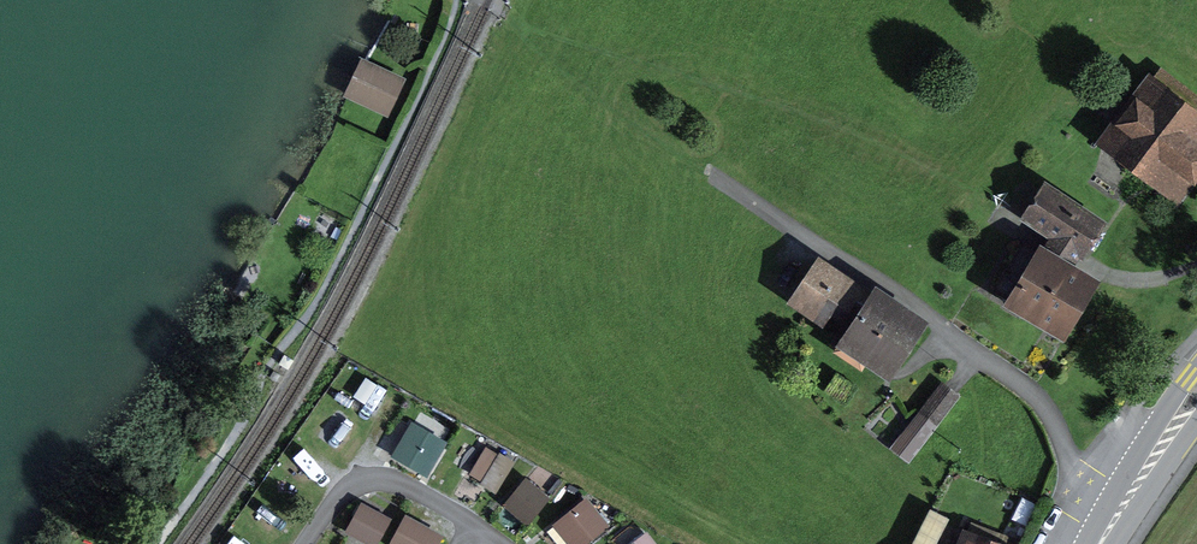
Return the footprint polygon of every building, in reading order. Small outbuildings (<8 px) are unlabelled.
[(387,118),(405,78),(360,58),(342,98),(387,118)] [(1148,74),(1094,146),(1178,208),(1196,183),(1196,111),(1148,74)] [(1080,271),(1111,223),(1045,180),(1019,220),(1050,240),(1044,248),(1080,271)] [(1003,308),(1065,344),(1101,282),(1080,271),(1044,248),(1040,246),(1003,308)] [(849,329),(872,294),(819,259),(787,305),(823,329),(831,317),(849,329)] [(930,324),(876,289),(872,294),(849,329),(836,349),(890,384),(930,324)] [(294,362),(284,356),(279,365),(289,371),(294,362)] [(281,376),(274,372),(270,380),(277,383),(281,376)] [(960,397),(941,383),(890,449),(909,463),(960,397)] [(443,441),(412,424),(393,459),(424,476),(443,441)] [(550,499),(526,479),(503,507),(528,527),(550,499)] [(1028,528),(1039,506),(1023,498),(1012,520),(1028,528)] [(587,499),(553,527),(567,543),(587,543),(610,526),(587,499)] [(362,504),(345,534),(365,543),(379,543),(392,520),(362,504)] [(405,516),(390,543),(440,543),(444,537),(405,516)] [(962,529),(956,543),(1002,543),(962,529)] [(647,533),(632,543),(656,543),(647,533)]
